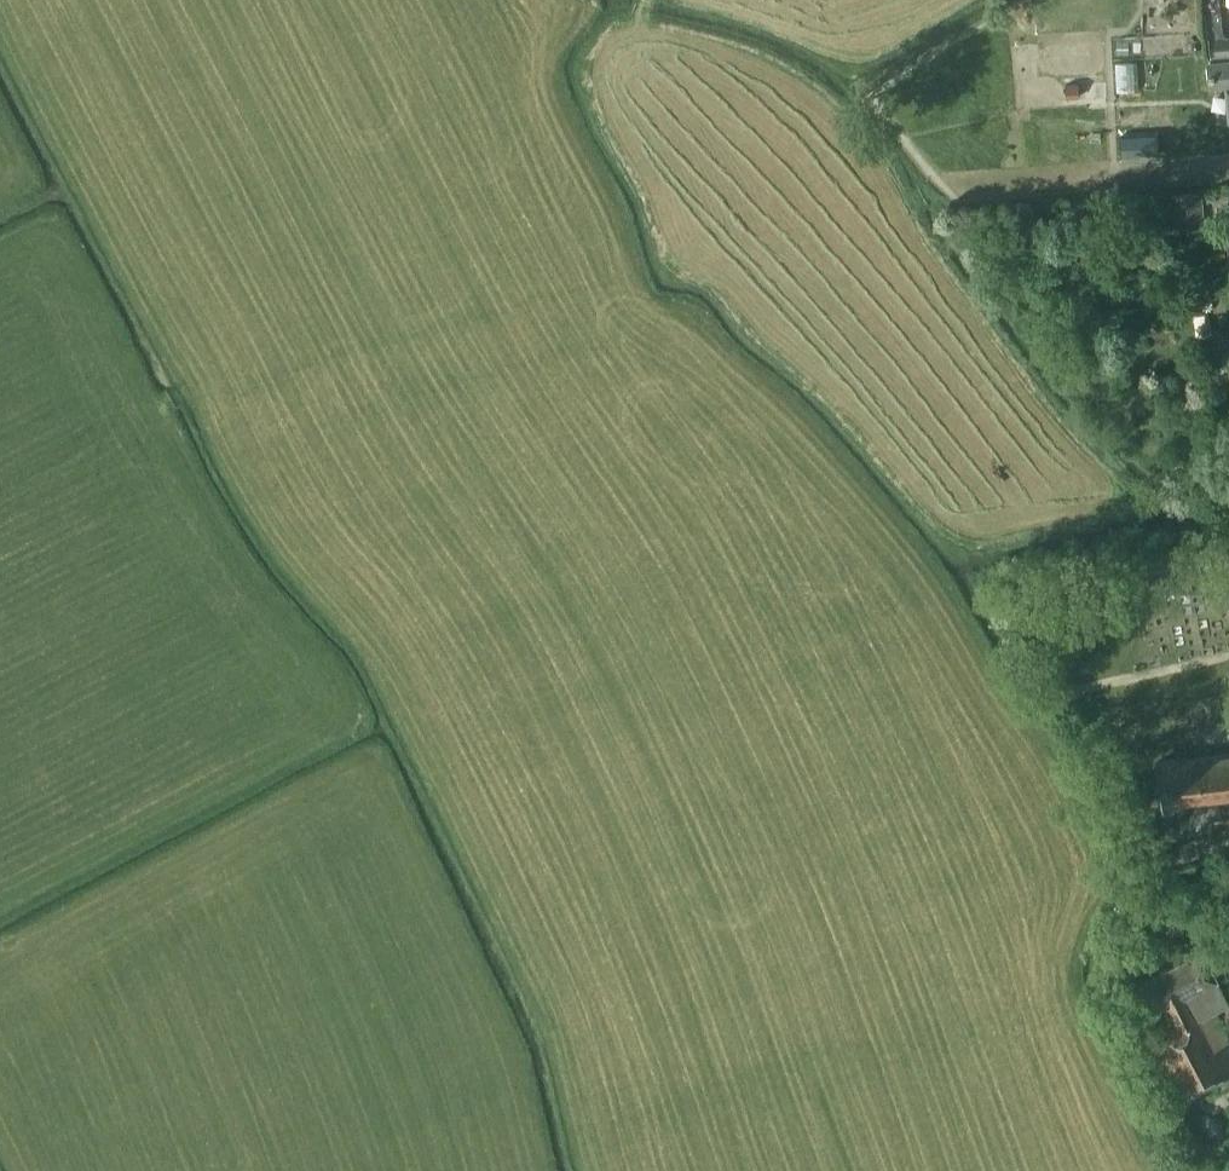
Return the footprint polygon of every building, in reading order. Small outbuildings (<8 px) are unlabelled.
[(1228,54),(1228,35),(1208,37),(1210,56),(1228,54)] [(1140,87),(1140,59),(1117,59),(1117,87),(1140,87)] [(1207,60),(1210,85),(1228,83),(1228,59),(1207,60)] [(1171,194),(1174,229),(1204,227),(1202,192),(1171,194)] [(1158,759),(1163,800),(1228,793),(1228,751),(1158,759)] [(1228,1072),(1228,1043),(1212,1008),(1226,1001),(1200,948),(1140,978),(1153,1004),(1160,1000),(1168,1016),(1144,1028),(1178,1097),(1228,1072)]
